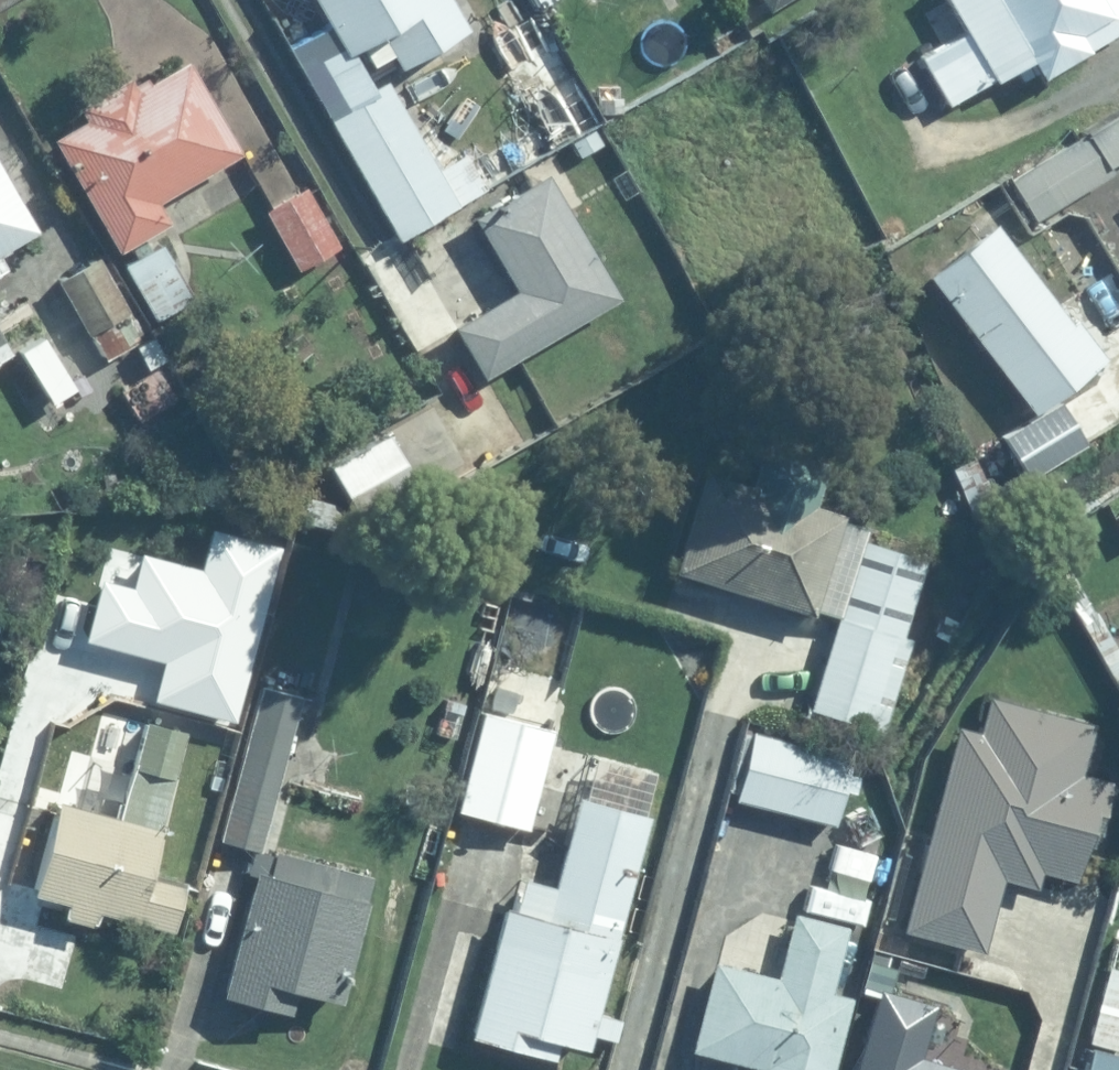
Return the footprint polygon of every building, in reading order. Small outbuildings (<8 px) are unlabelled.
[(338,46),(377,25),(396,59),(464,22),(452,0),(312,0),(338,46)] [(962,24),(932,40),(937,53),(924,57),(944,101),(1028,50),(1036,67),(1118,21),(1118,0),(949,0),(962,24)] [(113,240),(162,213),(149,191),(237,143),(185,49),(128,80),(124,69),(74,97),(82,111),(51,128),(113,240)] [(324,107),(396,231),(484,180),(462,145),(435,160),(387,74),(324,107)] [(1118,151),(1118,108),(1020,169),(1042,207),(1110,167),(1106,160),(1118,151)] [(510,282),(451,316),(479,366),(616,287),(544,162),(467,207),(510,282)] [(30,223),(0,170),(0,243),(30,223)] [(305,182),(263,204),(296,263),(335,243),(305,182)] [(189,292),(156,238),(121,257),(154,314),(189,292)] [(127,303),(93,250),(54,271),(84,328),(93,335),(102,351),(136,334),(128,317),(127,303)] [(9,346),(0,331),(0,352),(9,346)] [(173,396),(156,365),(120,385),(138,416),(173,396)] [(516,428),(504,406),(467,425),(480,448),(516,428)] [(414,481),(384,426),(325,459),(356,515),(414,481)] [(823,452),(760,435),(747,478),(702,465),(674,563),(810,608),(840,505),(810,496),(823,452)] [(925,551),(861,531),(808,701),(877,722),(905,632),(900,630),(925,551)] [(81,687),(34,676),(11,768),(85,789),(95,761),(63,751),(81,687)] [(299,692),(258,682),(213,834),(260,846),(299,692)] [(975,727),(952,720),(902,925),(981,945),(1002,870),(1035,880),(1039,863),(1073,871),(1081,836),(1089,839),(1093,826),(1098,827),(1109,788),(1104,787),(1105,772),(1078,765),(1091,717),(984,689),(975,727)] [(552,723),(480,706),(455,807),(525,825),(552,723)] [(183,724),(142,714),(113,810),(53,791),(26,883),(62,894),(57,909),(89,915),(95,903),(166,921),(180,875),(147,864),(183,724)] [(849,751),(748,727),(730,793),(833,820),(849,751)] [(647,809),(578,792),(551,880),(521,873),(513,901),(499,898),(462,1028),(551,1051),(555,1032),(582,1041),(647,809)] [(368,867),(268,839),(261,863),(247,859),(212,990),(284,1010),(292,983),(336,995),(363,893),(361,893),(368,867)] [(845,920),(791,907),(774,972),(710,956),(687,1044),(758,1062),(756,1069),(826,1069),(847,988),(829,984),(845,920)] [(1107,960),(1083,1046),(1116,1056),(1118,1044),(1118,963),(1107,960)] [(874,979),(848,1069),(1004,1069),(919,1045),(933,996),(874,979)]
